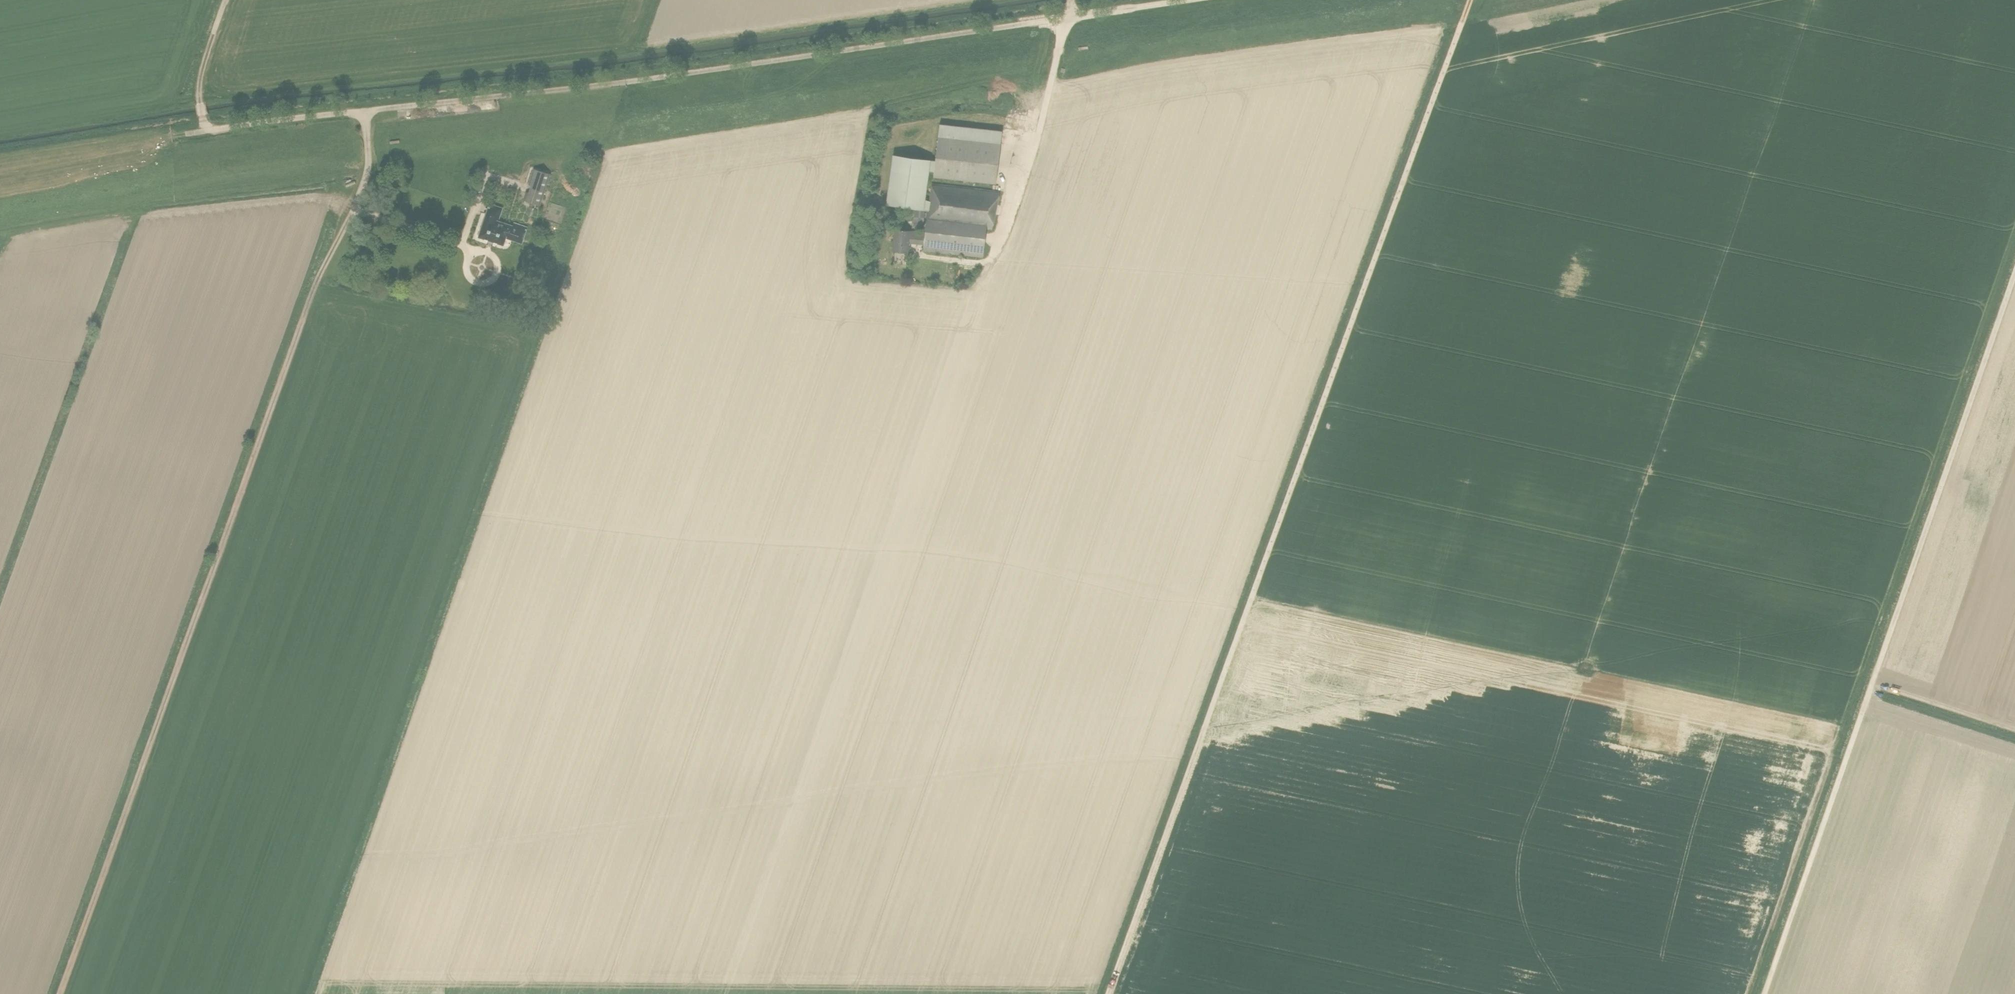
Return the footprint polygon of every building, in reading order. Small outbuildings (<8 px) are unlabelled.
[(939,123),(938,136),(935,160),(893,154),(886,205),(928,211),(925,233),(894,229),(892,250),(908,252),(909,242),(924,244),(924,249),(984,257),(988,228),(994,228),(999,193),(931,184),(929,200),(926,200),(929,171),(934,172),(933,176),(995,184),(1002,130),(939,123)] [(525,191),(523,199),(540,205),(550,173),(533,167),(527,184),(531,185),(528,192),(525,191)] [(502,207),(490,204),(489,207),(488,207),(479,236),(503,244),(506,237),(509,238),(510,235),(522,239),(525,230),(497,221),(502,207)]
